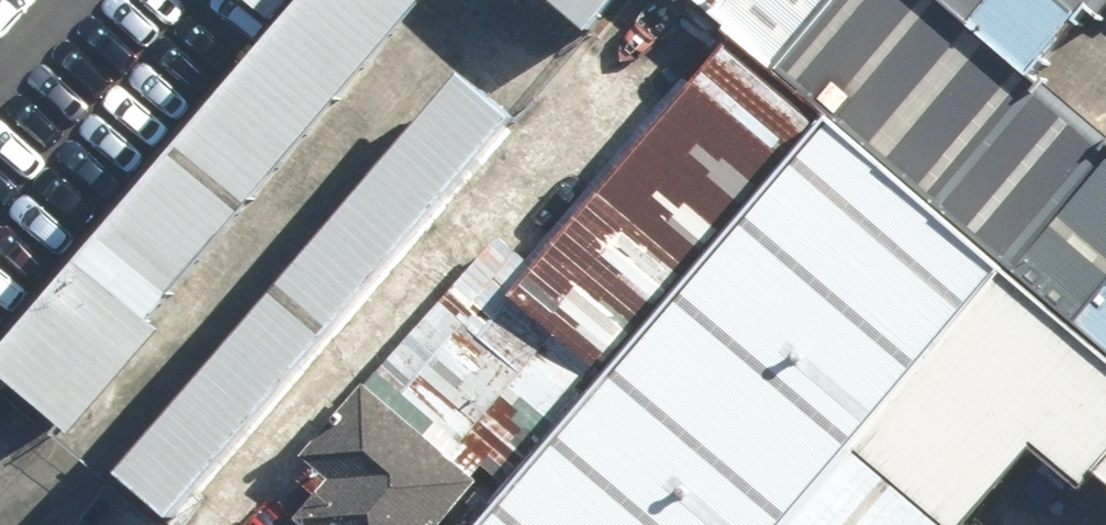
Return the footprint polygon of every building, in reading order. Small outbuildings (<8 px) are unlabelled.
[(12,345),(98,421),(470,0),(317,0),(12,345)] [(269,24),(289,0),(240,0),(269,24)] [(604,52),(650,0),(545,0),(604,52)] [(840,0),(678,0),(769,80),(840,0)] [(1031,107),(1105,20),(1105,0),(841,0),(773,78),(834,130),(1010,284),(1105,368),(1105,172),(1031,107)] [(713,46),(507,291),(605,373),(811,128),(713,46)] [(478,75),(126,473),(185,524),(199,524),(545,134),(478,75)] [(834,130),(487,524),(798,524),(1010,284),(834,130)] [(1040,445),(1105,503),(1105,368),(1010,284),(798,524),(974,524),(1040,445)] [(475,482),(448,461),(475,428),(399,365),(372,397),(358,385),(297,458),(327,483),(292,524),(439,524),(475,482)]
